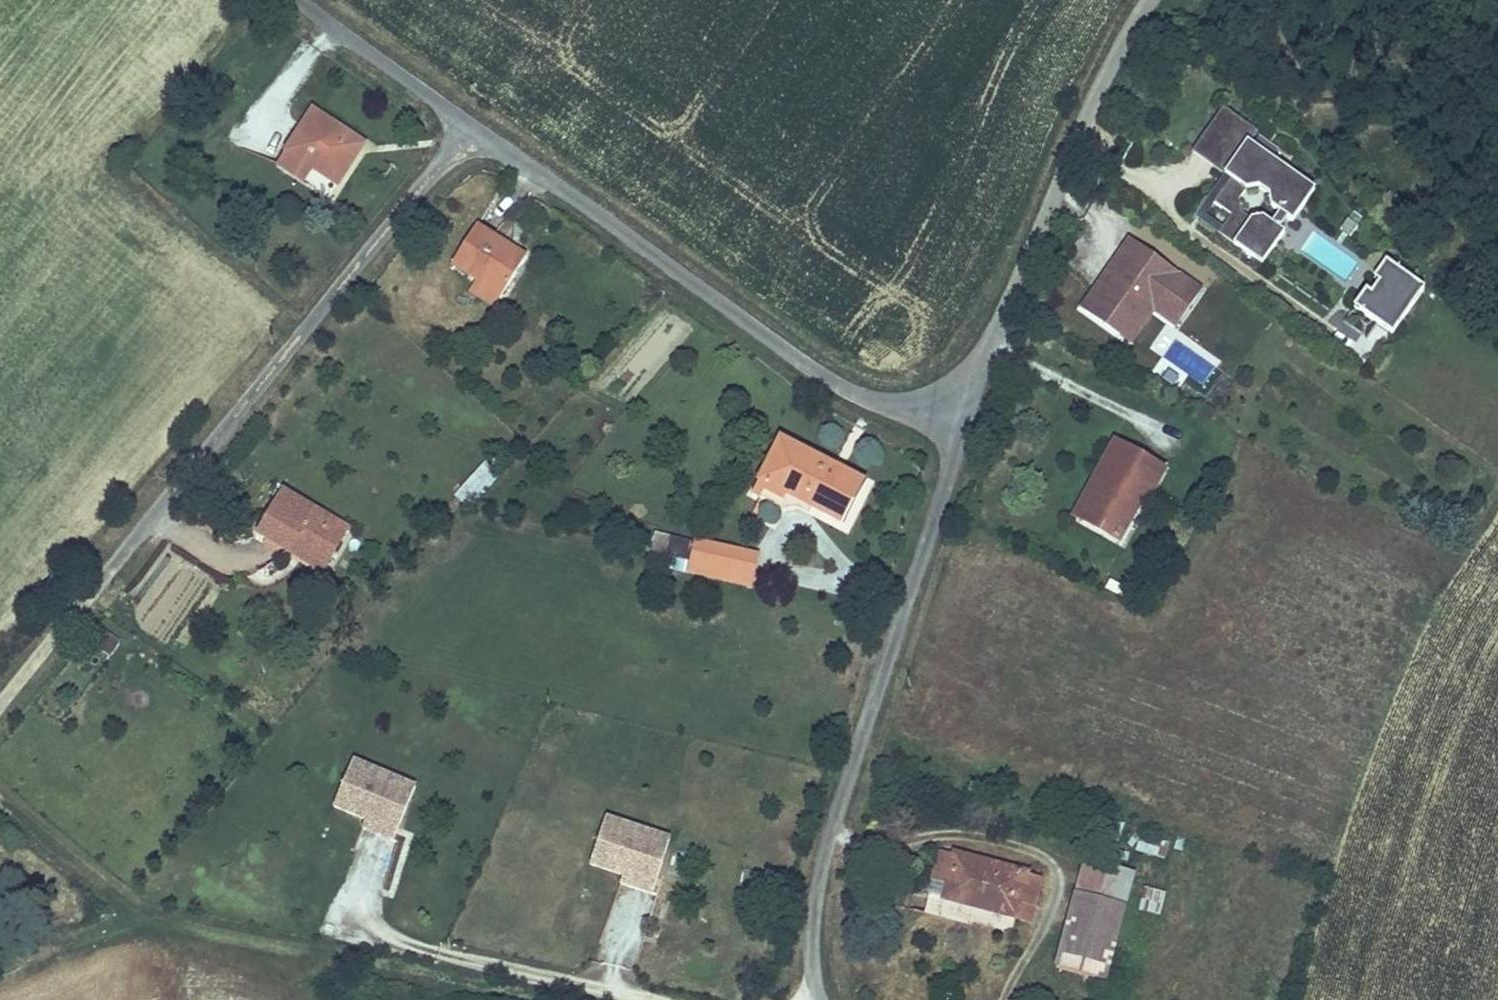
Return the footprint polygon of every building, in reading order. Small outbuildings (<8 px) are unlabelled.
[(339,188),(368,145),(315,109),(286,153),(314,172),(339,188)] [(1240,157),(1253,138),(1220,115),(1190,160),(1223,183),(1230,187),(1213,211),(1230,224),(1218,242),(1262,272),(1281,243),(1260,228),(1247,230),(1237,223),(1234,211),(1241,201),(1254,198),(1264,205),(1267,218),(1289,233),(1308,204),(1240,157)] [(277,167),(305,185),(314,172),(286,153),(277,167)] [(1230,187),(1223,183),(1207,207),(1213,211),(1230,187)] [(478,226),(453,266),(477,281),(471,292),(495,307),(527,256),(478,226)] [(1201,292),(1129,243),(1105,278),(1110,282),(1104,291),(1095,293),(1082,312),(1117,336),(1140,303),(1154,313),(1176,329),(1201,292)] [(1384,274),(1371,290),(1376,294),(1367,306),(1362,302),(1350,318),(1387,346),(1421,302),(1384,274)] [(1104,291),(1110,282),(1105,278),(1095,293),(1104,291)] [(1131,346),(1154,313),(1140,303),(1117,336),(1131,346)] [(846,525),(868,482),(781,438),(752,495),(782,510),(789,496),(846,525)] [(1110,447),(1068,525),(1118,552),(1144,505),(1150,508),(1166,478),(1110,447)] [(462,489),(478,500),(501,469),(484,457),(462,489)] [(332,561),(351,531),(286,492),(261,535),(289,552),(296,539),(332,561)] [(754,588),(761,557),(656,533),(649,564),(754,588)] [(332,561),(296,539),(289,552),(325,573),(332,561)] [(416,787),(354,762),(339,798),(372,811),(401,823),(416,787)] [(394,840),(401,823),(372,811),(365,828),(394,840)] [(672,838),(607,818),(596,855),(629,866),(660,875),(672,838)] [(1140,851),(1164,858),(1169,842),(1144,835),(1140,851)] [(937,854),(930,883),(942,886),(935,914),(1013,933),(1016,920),(1033,924),(1044,879),(937,854)] [(1133,876),(1085,863),(1056,971),(1105,984),(1133,876)] [(654,893),(660,875),(629,866),(624,883),(654,893)] [(1159,915),(1166,891),(1144,885),(1137,909),(1159,915)] [(656,902),(623,889),(597,956),(630,969),(656,902)]
